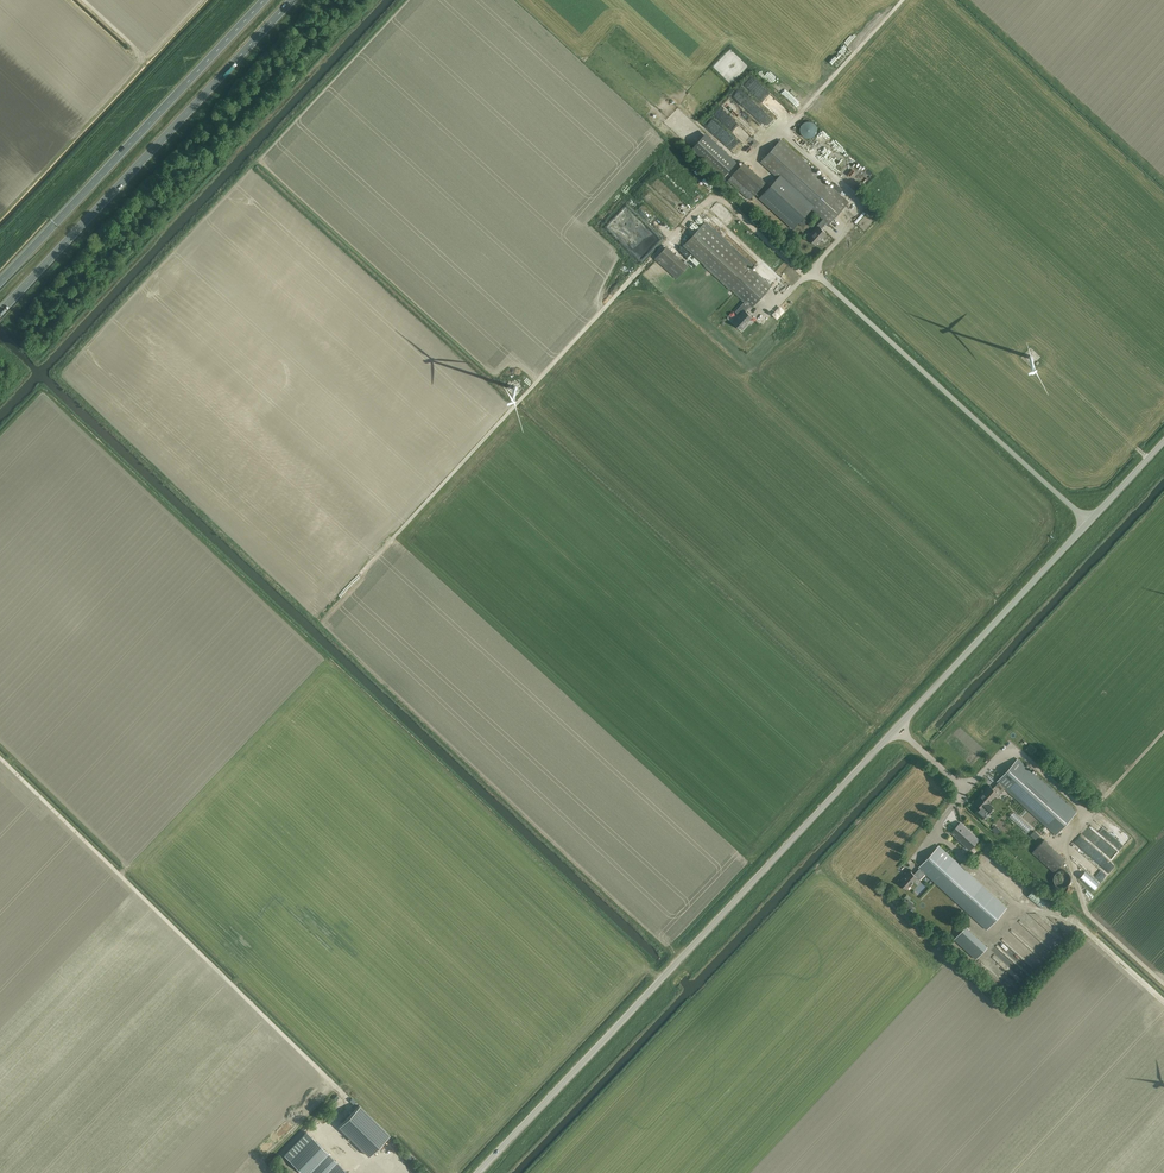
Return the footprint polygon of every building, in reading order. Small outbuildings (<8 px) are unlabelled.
[(739,99),(760,124),(765,120),(752,104),(754,102),(746,93),(739,99)] [(728,100),(724,107),(728,109),(732,102),(728,100)] [(734,123),(722,108),(716,113),(729,128),(734,123)] [(705,125),(716,137),(722,133),(711,121),(705,125)] [(800,128),(800,129),(800,130),(800,131),(801,132),(801,133),(801,134),(802,134),(802,135),(803,136),(804,136),(804,137),(805,137),(806,137),(807,138),(808,138),(809,138),(810,138),(811,137),(812,137),(813,137),(814,136),(815,135),(816,134),(816,133),(817,132),(817,131),(817,130),(817,129),(817,128),(817,127),(816,126),(816,125),(816,124),(815,124),(814,123),(814,122),(813,122),(812,122),(811,121),(810,121),(809,121),(808,121),(807,121),(806,121),(805,122),(804,122),(803,123),(802,124),(801,125),(801,126),(801,127),(800,128)] [(818,132),(813,137),(817,141),(822,135),(818,132)] [(761,162),(777,177),(759,197),(793,228),(812,208),(823,219),(827,222),(828,224),(848,202),(781,140),(761,162)] [(738,180),(754,195),(765,182),(744,163),(733,175),(738,180)] [(733,175),(728,180),(750,199),(754,195),(738,180),(733,175)] [(643,194),(654,206),(660,201),(649,188),(643,194)] [(663,213),(673,223),(677,219),(667,209),(663,213)] [(821,228),(827,222),(823,219),(817,225),(819,226),(808,238),(816,244),(826,233),(821,228)] [(684,246),(744,301),(750,306),(751,308),(771,286),(704,224),(684,246)] [(739,315),(738,317),(733,322),(742,330),(746,326),(744,324),(752,316),(746,311),(750,306),(744,301),(735,311),(739,315)] [(1005,788),(1056,834),(1076,812),(1018,759),(998,781),(999,782),(1005,788)] [(979,808),(975,812),(982,818),(983,819),(986,815),(985,814),(987,812),(988,813),(993,807),(989,803),(988,803),(996,795),(998,796),(1005,788),(999,782),(993,788),(989,785),(986,789),(986,790),(975,802),(981,807),(979,809),(979,808)] [(1026,832),(1030,828),(1012,812),(1009,815),(1026,832)] [(1121,834),(1123,832),(1109,819),(1107,821),(1102,817),(1098,821),(1123,843),(1127,839),(1121,834)] [(1090,822),(1104,835),(1107,832),(1093,819),(1090,822)] [(960,822),(951,832),(951,833),(954,830),(957,834),(955,836),(970,850),(979,840),(960,822)] [(1082,834),(1100,850),(1116,854),(1097,838),(1099,833),(1094,831),(1094,833),(1091,832),(1086,828),(1083,831),(1082,834)] [(1034,831),(1030,835),(1035,840),(1039,835),(1034,831)] [(919,867),(920,868),(925,873),(986,929),(1007,907),(939,845),(919,867)] [(1105,869),(1108,861),(1099,858),(1096,866),(1105,869)] [(1088,869),(1099,880),(1103,875),(1097,868),(1094,872),(1090,867),(1088,869)] [(920,868),(914,874),(910,870),(899,882),(907,889),(917,877),(920,880),(925,873),(920,868)] [(1087,874),(1084,880),(1092,884),(1095,879),(1087,874)] [(1036,886),(1027,897),(1041,910),(1050,899),(1036,886)] [(1030,944),(1033,937),(1027,935),(1024,941),(1030,944)] [(359,1106),(339,1126),(369,1156),(389,1135),(359,1106)] [(284,1155),(285,1155),(290,1160),(303,1172),(311,1172),(322,1162),(328,1155),(329,1154),(312,1137),(307,1133),(306,1132),(284,1155)] [(338,1163),(329,1154),(328,1155),(322,1162),(311,1172),(349,1172),(338,1163)]
